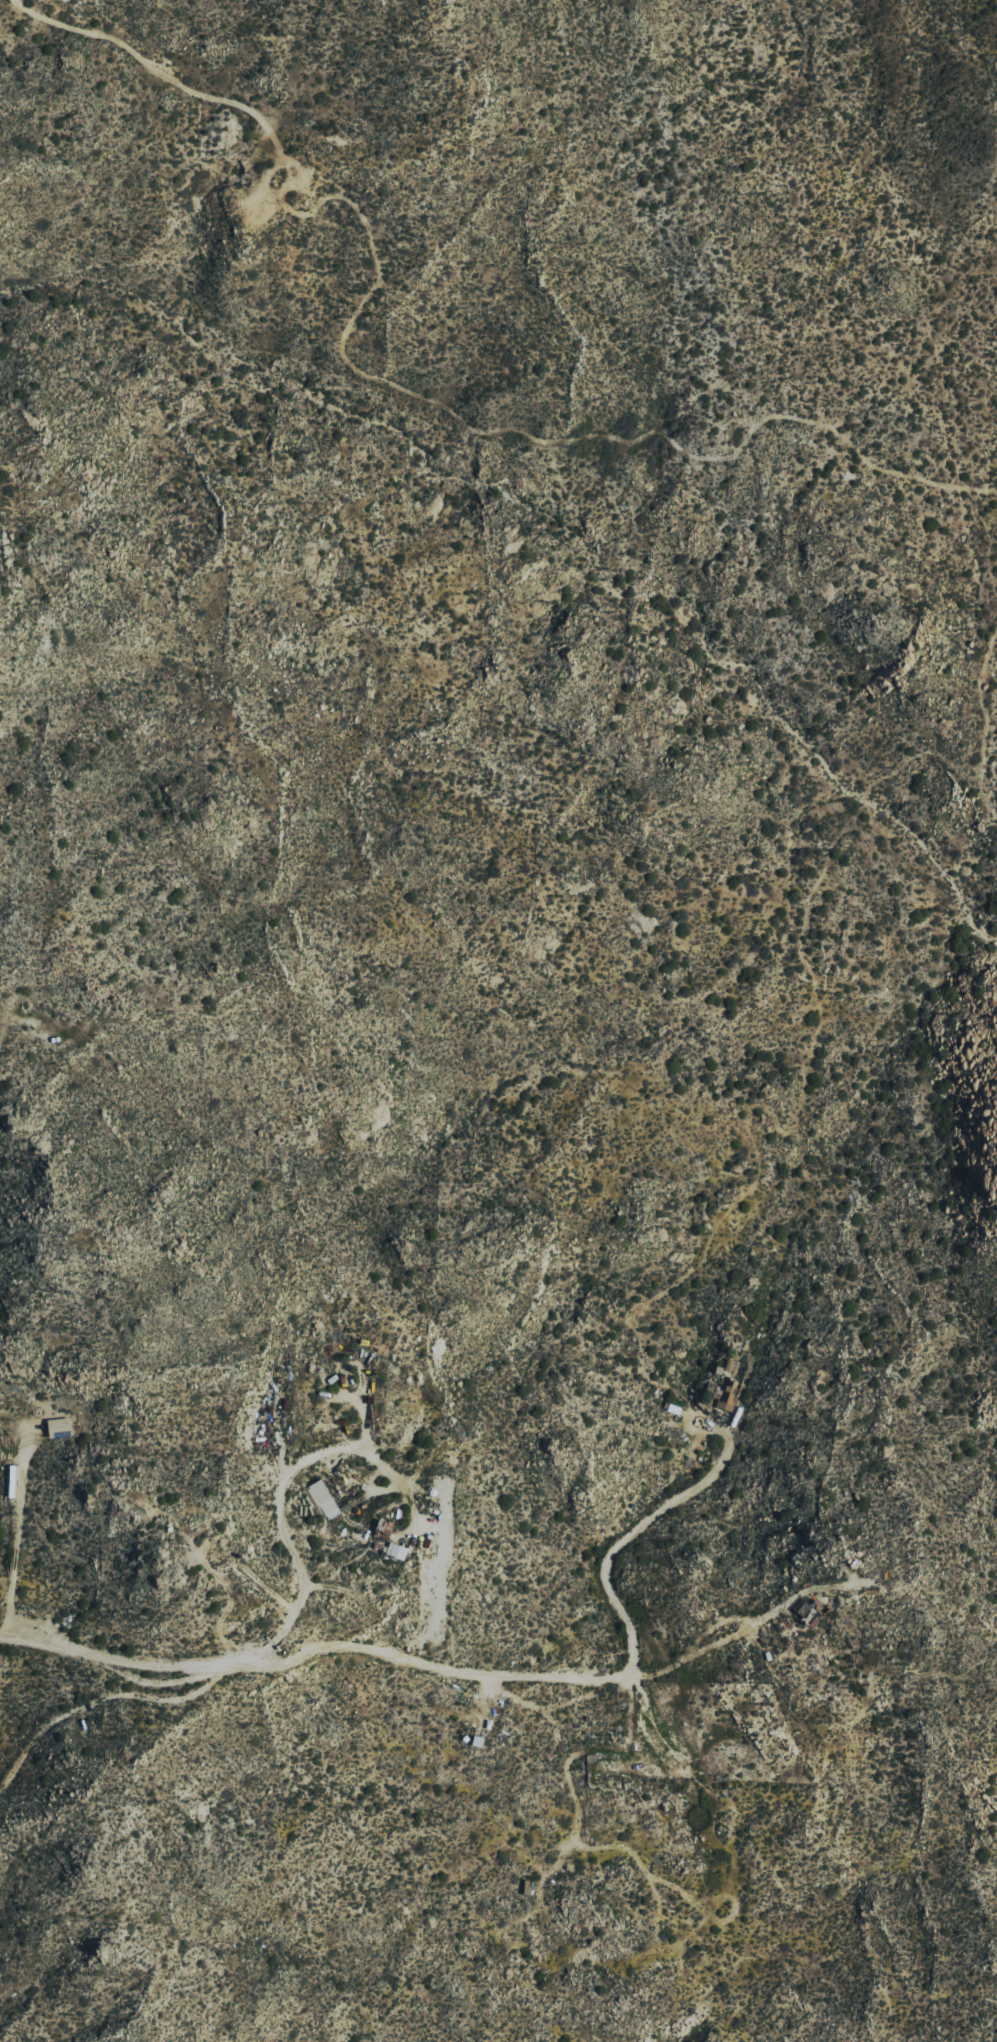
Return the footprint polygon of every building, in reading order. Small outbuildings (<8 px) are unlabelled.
[(341,1514),(324,1479),(310,1485),(326,1521),(341,1514)]
